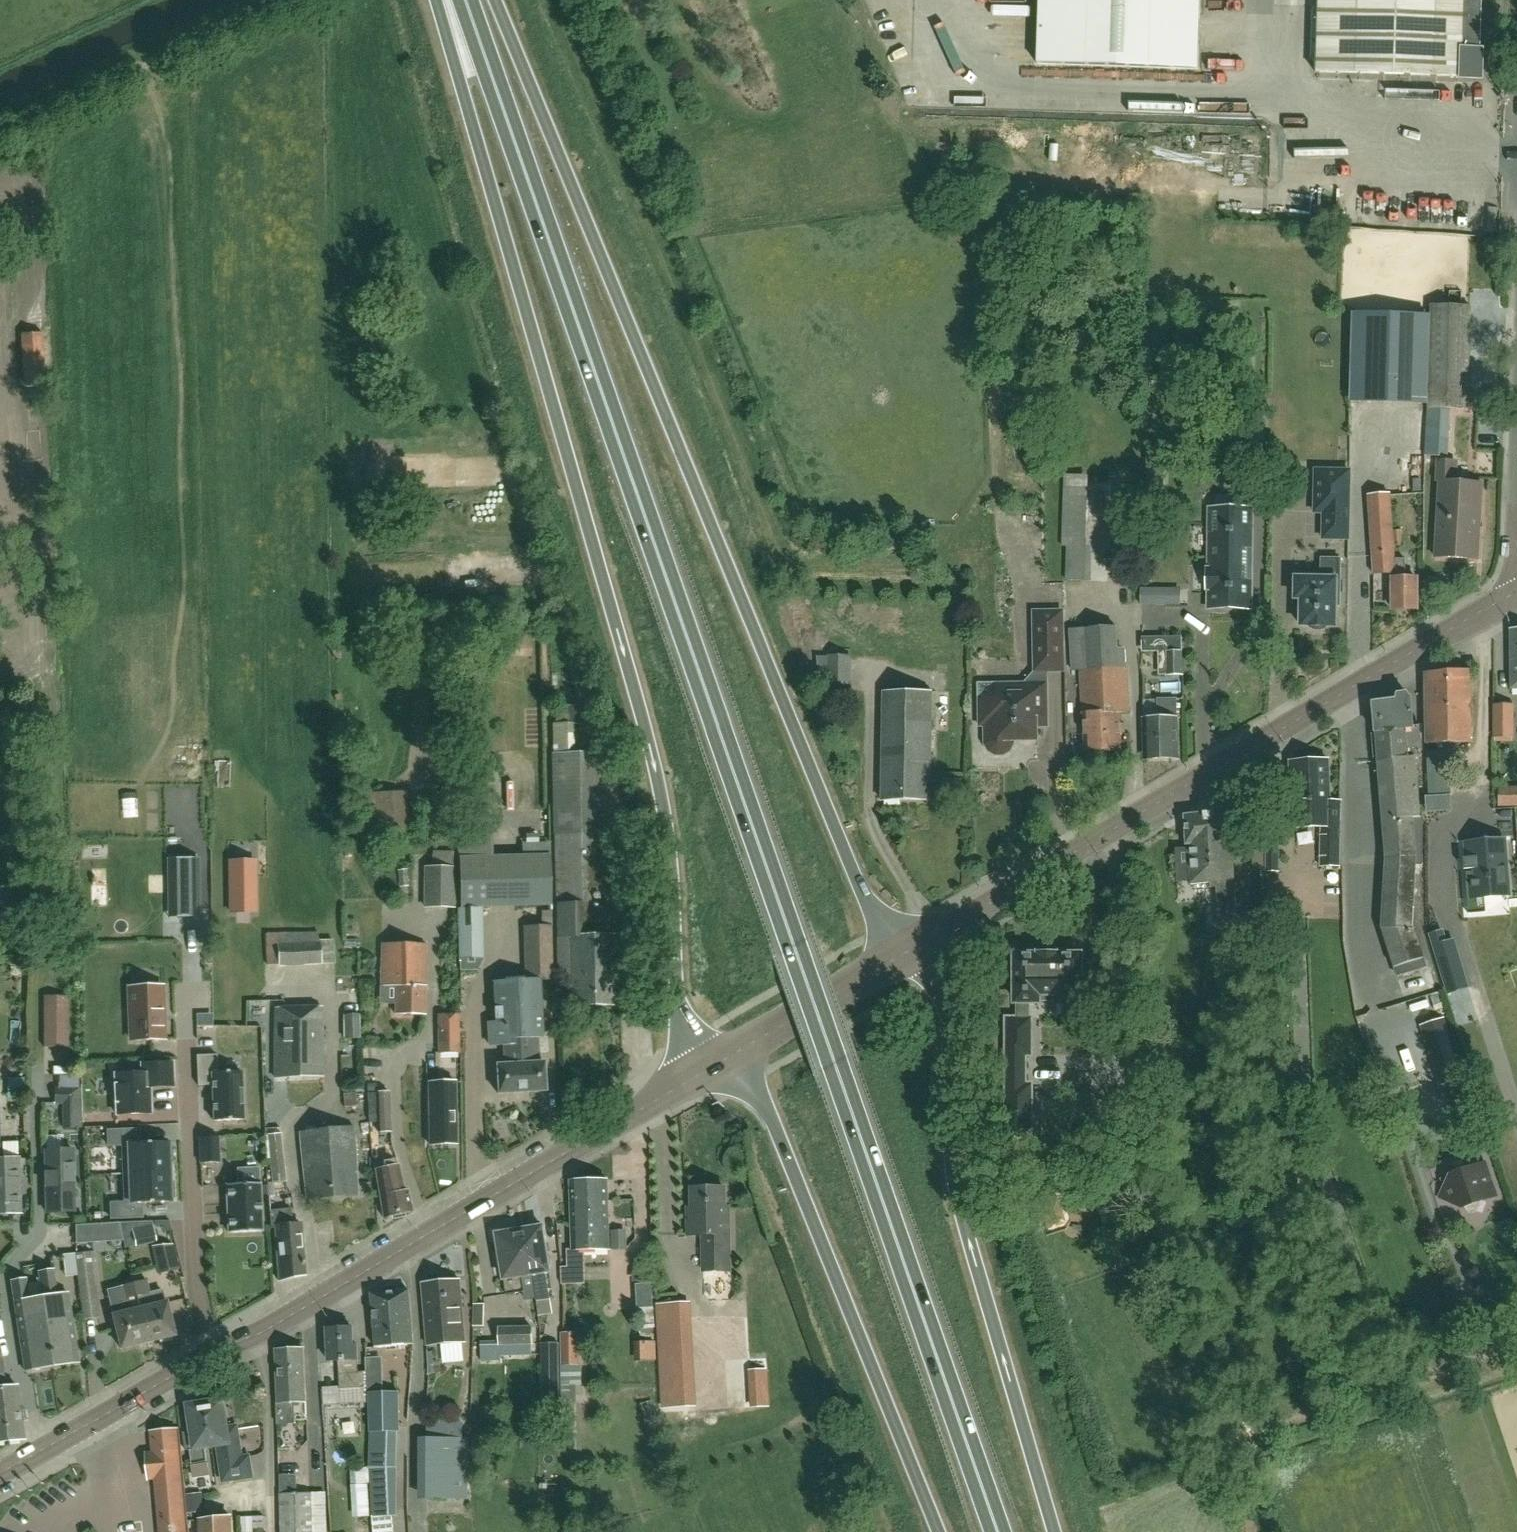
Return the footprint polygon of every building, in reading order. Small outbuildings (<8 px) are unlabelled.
[(1199,68),(1201,0),(1039,0),(1037,63),(1199,68)] [(1475,78),(1475,70),(1482,64),(1483,64),(1485,0),(1320,0),(1317,73),(1475,78)] [(1288,212),(1289,195),(1278,194),(1276,211),(1288,212)] [(1467,409),(1470,306),(1430,305),(1427,408),(1432,408),(1431,438),(1449,438),(1450,409),(1467,409)] [(1421,400),(1423,319),(1359,317),(1357,398),(1421,400)] [(1484,483),(1457,481),(1458,462),(1439,461),(1438,481),(1441,481),(1436,557),(1479,559),(1484,483)] [(1349,542),(1350,474),(1350,469),(1313,468),(1313,514),(1321,514),(1321,541),(1349,542)] [(1067,546),(1065,580),(1090,580),(1091,546),(1086,546),(1088,475),(1064,474),(1062,546),(1067,546)] [(1369,495),(1373,554),(1373,573),(1394,573),(1395,609),(1418,608),(1416,577),(1406,578),(1406,559),(1395,559),(1390,494),(1369,495)] [(1250,581),(1250,548),(1251,511),(1211,510),(1211,512),(1211,533),(1210,569),(1208,569),(1207,589),(1210,589),(1210,608),(1220,608),(1220,609),(1239,609),(1250,609),(1250,581)] [(1336,599),(1340,599),(1341,559),(1322,559),(1322,579),(1296,578),(1296,599),(1302,599),(1301,626),(1308,626),(1312,629),(1316,631),(1320,631),(1325,629),(1328,627),(1335,627),(1336,599)] [(1063,673),(1063,647),(1062,611),(1034,612),(1035,648),(1035,673),(1047,673),(1063,673)] [(1125,648),(1118,649),(1117,627),(1097,628),(1104,751),(1122,750),(1121,734),(1125,733),(1125,723),(1121,723),(1120,713),(1130,712),(1127,666),(1126,666),(1125,648)] [(1086,752),(1104,751),(1097,628),(1070,630),(1073,671),(1081,670),(1086,752)] [(1141,637),(1142,651),(1165,651),(1165,675),(1183,675),(1183,651),(1182,636),(1141,637)] [(827,686),(851,687),(852,656),(827,656),(827,686)] [(1471,670),(1448,672),(1425,673),(1425,744),(1448,742),(1472,741),(1471,670)] [(1047,726),(1047,684),(980,685),(981,726),(986,726),(986,745),(990,751),(997,754),(1004,754),(1010,750),(1014,744),(1014,741),(1038,740),(1037,726),(1047,726)] [(882,800),(907,800),(931,801),(932,692),(908,692),(884,691),(882,800)] [(1397,699),(1374,703),(1386,854),(1382,928),(1396,975),(1426,966),(1414,928),(1412,929),(1415,866),(1423,864),(1423,814),(1420,815),(1415,757),(1418,756),(1417,751),(1422,750),(1422,726),(1413,728),(1410,697),(1409,697),(1407,693),(1398,694),(1397,699)] [(1145,759),(1178,758),(1177,699),(1159,700),(1159,719),(1144,719),(1145,759)] [(1513,704),(1494,704),(1494,737),(1513,737),(1513,704)] [(559,724),(554,724),(554,728),(556,838),(559,977),(570,977),(571,1007),(616,1006),(614,923),(591,923),(590,890),(613,890),(612,837),(598,837),(596,753),(575,753),(574,725),(580,725),(580,710),(559,710),(559,724)] [(1329,759),(1291,760),(1293,827),(1321,826),(1322,865),(1340,864),(1341,806),(1330,807),(1329,759)] [(363,837),(408,834),(406,791),(361,793),(363,837)] [(1232,811),(1185,816),(1187,844),(1189,844),(1190,884),(1210,882),(1211,887),(1218,886),(1219,925),(1237,923),(1232,811)] [(550,855),(492,856),(491,817),(458,818),(459,857),(460,908),(459,908),(459,920),(482,919),(481,908),(551,906),(550,855)] [(1266,871),(1269,872),(1279,872),(1279,831),(1266,831),(1266,871)] [(1464,860),(1464,869),(1470,869),(1472,899),(1484,898),(1507,896),(1503,841),(1468,844),(1469,859),(1464,860)] [(167,859),(167,909),(167,918),(199,917),(199,908),(199,858),(167,859)] [(257,913),(258,867),(258,860),(229,859),(228,913),(255,913),(257,913)] [(426,868),(425,907),(454,908),(455,868),(426,868)] [(527,967),(527,981),(539,980),(553,980),(551,940),(551,926),(523,927),(524,941),(525,967),(527,967)] [(1444,928),(1428,933),(1446,995),(1469,988),(1455,937),(1447,939),(1444,928)] [(279,967),(322,965),(335,964),(333,940),(319,941),(319,932),(266,934),(267,967),(279,967)] [(382,944),(381,987),(395,987),(394,1014),(425,1015),(425,987),(426,944),(382,944)] [(1084,951),(1012,951),(1012,1006),(1016,1006),(1016,1015),(1004,1015),(1004,1132),(1034,1132),(1034,1087),(1028,1087),(1028,1061),(1033,1061),(1033,1016),(1030,1016),(1030,1006),(1084,1006),(1084,951)] [(542,1035),(539,980),(527,981),(493,983),(496,1022),(488,1022),(489,1045),(497,1044),(502,1044),(503,1050),(535,1049),(534,1038),(539,1038),(539,1036),(542,1035)] [(43,1047),(69,1048),(69,997),(44,996),(43,1047)] [(131,998),(133,1040),(162,1039),(161,997),(131,998)] [(300,1076),(325,1075),(322,1006),(297,1007),(300,1076)] [(275,1077),(300,1076),(297,1007),(276,1008),(275,1077)] [(1137,1013),(1139,1027),(1152,1025),(1150,1011),(1137,1013)] [(360,1039),(359,1014),(343,1015),(343,1039),(360,1039)] [(460,1054),(459,1015),(438,1015),(438,1054),(460,1054)] [(1444,1018),(1420,1026),(1440,1087),(1464,1079),(1444,1018)] [(1142,1030),(1144,1043),(1159,1042),(1157,1028),(1142,1030)] [(504,1066),(498,1066),(500,1092),(516,1091),(518,1091),(532,1091),(533,1089),(547,1089),(546,1064),(540,1064),(539,1038),(534,1038),(535,1049),(503,1050),(504,1066)] [(217,1055),(197,1056),(198,1086),(212,1085),(213,1121),(243,1120),(241,1072),(217,1073),(217,1055)] [(141,1075),(115,1076),(116,1116),(150,1115),(149,1088),(173,1088),(172,1061),(141,1062),(141,1075)] [(457,1144),(456,1083),(429,1083),(430,1144),(457,1144)] [(55,1089),(55,1104),(63,1104),(63,1128),(77,1128),(82,1128),(82,1110),(77,1110),(77,1095),(77,1088),(55,1089)] [(377,1134),(392,1134),(390,1092),(375,1092),(376,1093),(367,1094),(368,1117),(369,1117),(377,1116),(377,1134)] [(356,1093),(343,1094),(344,1108),(357,1107),(356,1093)] [(307,1199),(360,1194),(354,1127),(301,1132),(307,1199)] [(122,1146),(123,1175),(169,1173),(169,1163),(173,1163),(172,1147),(169,1147),(168,1143),(140,1144),(139,1130),(108,1131),(108,1146),(122,1146)] [(267,1135),(270,1158),(284,1157),(281,1133),(279,1133),(267,1135)] [(46,1152),(48,1213),(75,1212),(73,1151),(60,1151),(60,1137),(46,1137),(46,1152)] [(218,1137),(199,1138),(199,1139),(200,1139),(201,1162),(200,1162),(200,1164),(219,1163),(219,1162),(218,1138),(218,1137)] [(0,1159),(0,1214),(21,1214),(20,1169),(19,1158),(18,1158),(18,1142),(2,1142),(3,1159),(0,1159)] [(1462,1207),(1497,1195),(1486,1162),(1451,1174),(1449,1179),(1443,1181),(1445,1187),(1441,1196),(1462,1207)] [(405,1191),(400,1166),(376,1170),(385,1218),(413,1213),(409,1190),(405,1191)] [(170,1182),(169,1173),(123,1175),(125,1203),(110,1204),(111,1219),(142,1218),(142,1204),(171,1202),(170,1199),(174,1199),(174,1182),(170,1182)] [(608,1180),(571,1182),(571,1196),(577,1196),(578,1202),(591,1201),(592,1226),(598,1226),(598,1250),(610,1249),(608,1180)] [(228,1187),(230,1232),(261,1231),(259,1185),(228,1187)] [(724,1187),(692,1188),(692,1216),(688,1216),(688,1235),(706,1234),(707,1249),(703,1250),(704,1272),(730,1271),(728,1216),(724,1216),(724,1187)] [(577,1196),(571,1196),(573,1249),(567,1250),(567,1267),(581,1267),(581,1250),(598,1250),(598,1226),(592,1226),(591,1201),(578,1202),(577,1196)] [(1056,1197),(1039,1202),(1048,1230),(1065,1225),(1056,1197)] [(273,1210),(268,1211),(270,1229),(275,1228),(279,1281),(306,1274),(302,1224),(293,1225),(291,1208),(273,1210)] [(529,1228),(525,1229),(532,1274),(537,1301),(551,1298),(547,1272),(550,1272),(550,1269),(552,1262),(548,1256),(543,1226),(539,1227),(539,1224),(528,1225),(529,1228)] [(532,1274),(525,1229),(497,1234),(500,1253),(498,1254),(497,1255),(497,1257),(498,1265),(499,1265),(500,1267),(501,1267),(503,1267),(507,1294),(525,1291),(522,1276),(532,1274)] [(611,1230),(612,1250),(628,1249),(627,1229),(611,1230)] [(151,1246),(158,1274),(179,1269),(173,1244),(151,1246)] [(95,1251),(75,1253),(82,1319),(99,1317),(95,1285),(98,1285),(95,1251)] [(40,1298),(53,1367),(80,1362),(70,1294),(59,1295),(55,1270),(40,1273),(44,1298),(40,1298)] [(53,1367),(40,1298),(31,1300),(27,1279),(12,1281),(26,1371),(53,1367)] [(147,1280),(134,1283),(149,1342),(175,1335),(167,1302),(165,1302),(162,1290),(151,1293),(147,1280)] [(460,1280),(441,1281),(422,1283),(427,1345),(465,1342),(460,1280)] [(149,1342),(134,1283),(107,1290),(122,1348),(149,1342)] [(653,1307),(652,1307),(651,1284),(637,1285),(638,1308),(638,1311),(653,1310),(653,1307)] [(376,1347),(394,1345),(413,1344),(408,1290),(371,1294),(376,1347)] [(659,1303),(660,1324),(685,1322),(684,1302),(659,1303)] [(485,1304),(474,1304),(474,1326),(484,1326),(485,1304)] [(499,1342),(499,1356),(501,1356),(532,1356),(532,1345),(533,1344),(533,1326),(499,1327),(499,1342)] [(353,1327),(328,1329),(329,1361),(340,1361),(341,1389),(367,1387),(366,1371),(359,1372),(358,1344),(353,1344),(353,1327)] [(581,1332),(561,1332),(561,1365),(581,1365),(581,1332)] [(549,1398),(562,1398),(561,1375),(560,1375),(559,1344),(541,1344),(542,1377),(548,1377),(549,1398)] [(300,1406),(300,1402),(307,1401),(304,1349),(276,1351),(278,1401),(276,1401),(277,1424),(295,1423),(295,1406),(300,1406)] [(709,1398),(741,1393),(734,1352),(702,1356),(709,1398)] [(25,1439),(19,1386),(6,1388),(3,1360),(0,1360),(0,1442),(25,1439)] [(351,1401),(362,1402),(362,1389),(333,1389),(333,1411),(351,1411),(351,1401)] [(370,1483),(372,1516),(374,1531),(394,1531),(393,1515),(397,1515),(397,1466),(398,1430),(401,1430),(400,1394),(370,1394),(370,1431),(370,1467),(370,1483)] [(209,1402),(206,1402),(213,1446),(219,1445),(225,1481),(253,1476),(250,1456),(242,1457),(237,1426),(228,1427),(223,1400),(220,1400),(217,1398),(211,1399),(209,1402)] [(213,1446),(206,1402),(203,1403),(200,1401),(194,1402),(192,1405),(189,1405),(196,1448),(190,1449),(195,1478),(211,1476),(209,1463),(206,1447),(213,1446)] [(419,1499),(468,1499),(468,1438),(419,1438),(419,1499)] [(354,1484),(369,1483),(367,1460),(351,1461),(354,1484)] [(280,1493),(281,1531),(314,1531),(313,1492),(297,1493),(297,1474),(283,1474),(280,1474),(280,1475),(280,1493)] [(199,1518),(200,1531),(232,1531),(232,1515),(199,1518)]
